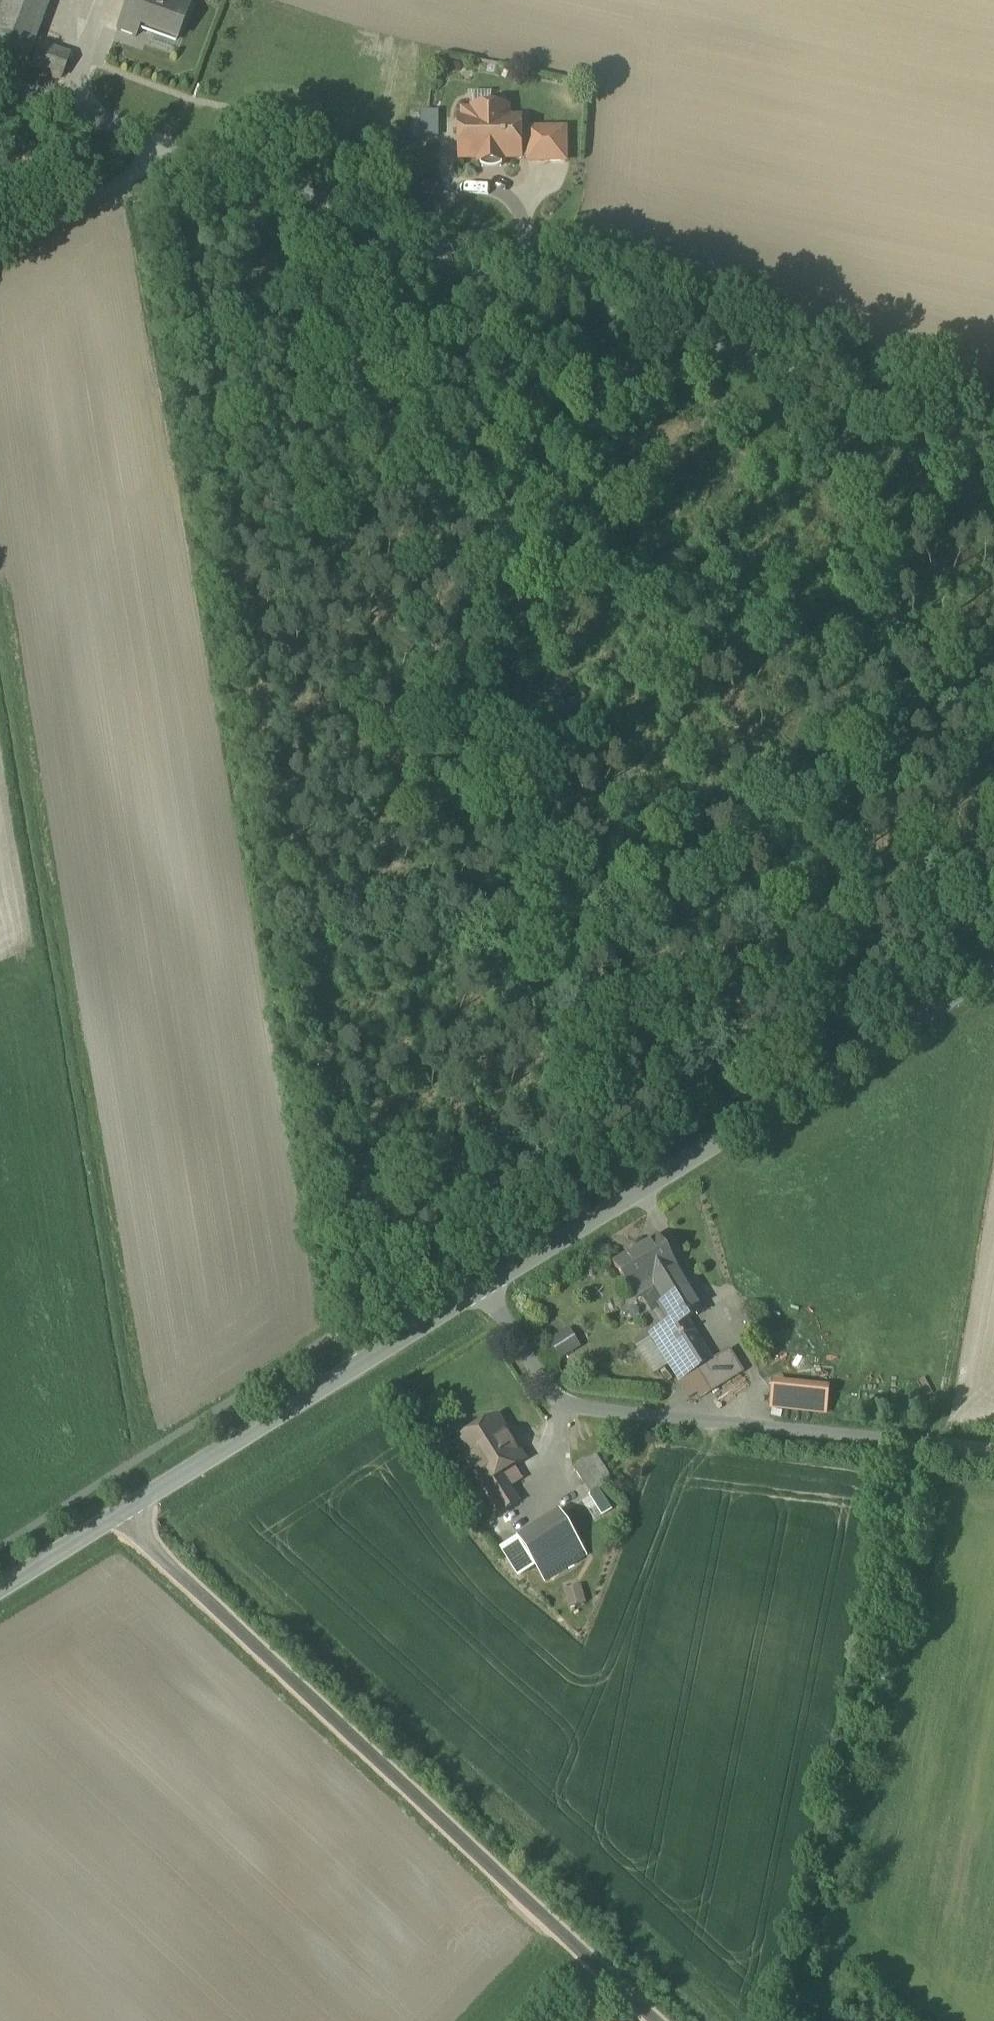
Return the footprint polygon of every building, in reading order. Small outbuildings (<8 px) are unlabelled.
[(62,79),(69,59),(40,48),(58,0),(0,0),(0,57),(62,79)] [(116,32),(135,39),(139,28),(176,42),(189,8),(168,0),(128,0),(116,32)] [(502,113),(478,114),(474,118),(474,124),(461,125),(462,161),(480,161),(480,165),(502,164),(502,160),(519,160),(519,124),(506,124),(506,118),(502,113)] [(565,133),(528,133),(529,164),(565,164),(565,133)] [(659,1240),(614,1267),(631,1296),(632,1295),(636,1301),(643,1297),(653,1314),(656,1313),(666,1329),(684,1318),(687,1324),(703,1314),(659,1240)] [(666,1329),(652,1339),(680,1382),(696,1372),(710,1394),(743,1374),(744,1374),(730,1351),(711,1362),(687,1324),(684,1318),(666,1329)] [(551,1348),(566,1373),(581,1364),(566,1339),(551,1348)] [(830,1379),(775,1373),(771,1401),(827,1408),(830,1379)] [(497,1421),(457,1446),(487,1493),(488,1492),(502,1514),(517,1505),(500,1478),(513,1469),(523,1463),(497,1421)] [(595,1456),(574,1470),(590,1497),(612,1483),(595,1456)] [(560,1515),(519,1541),(545,1582),(585,1556),(560,1515)]
